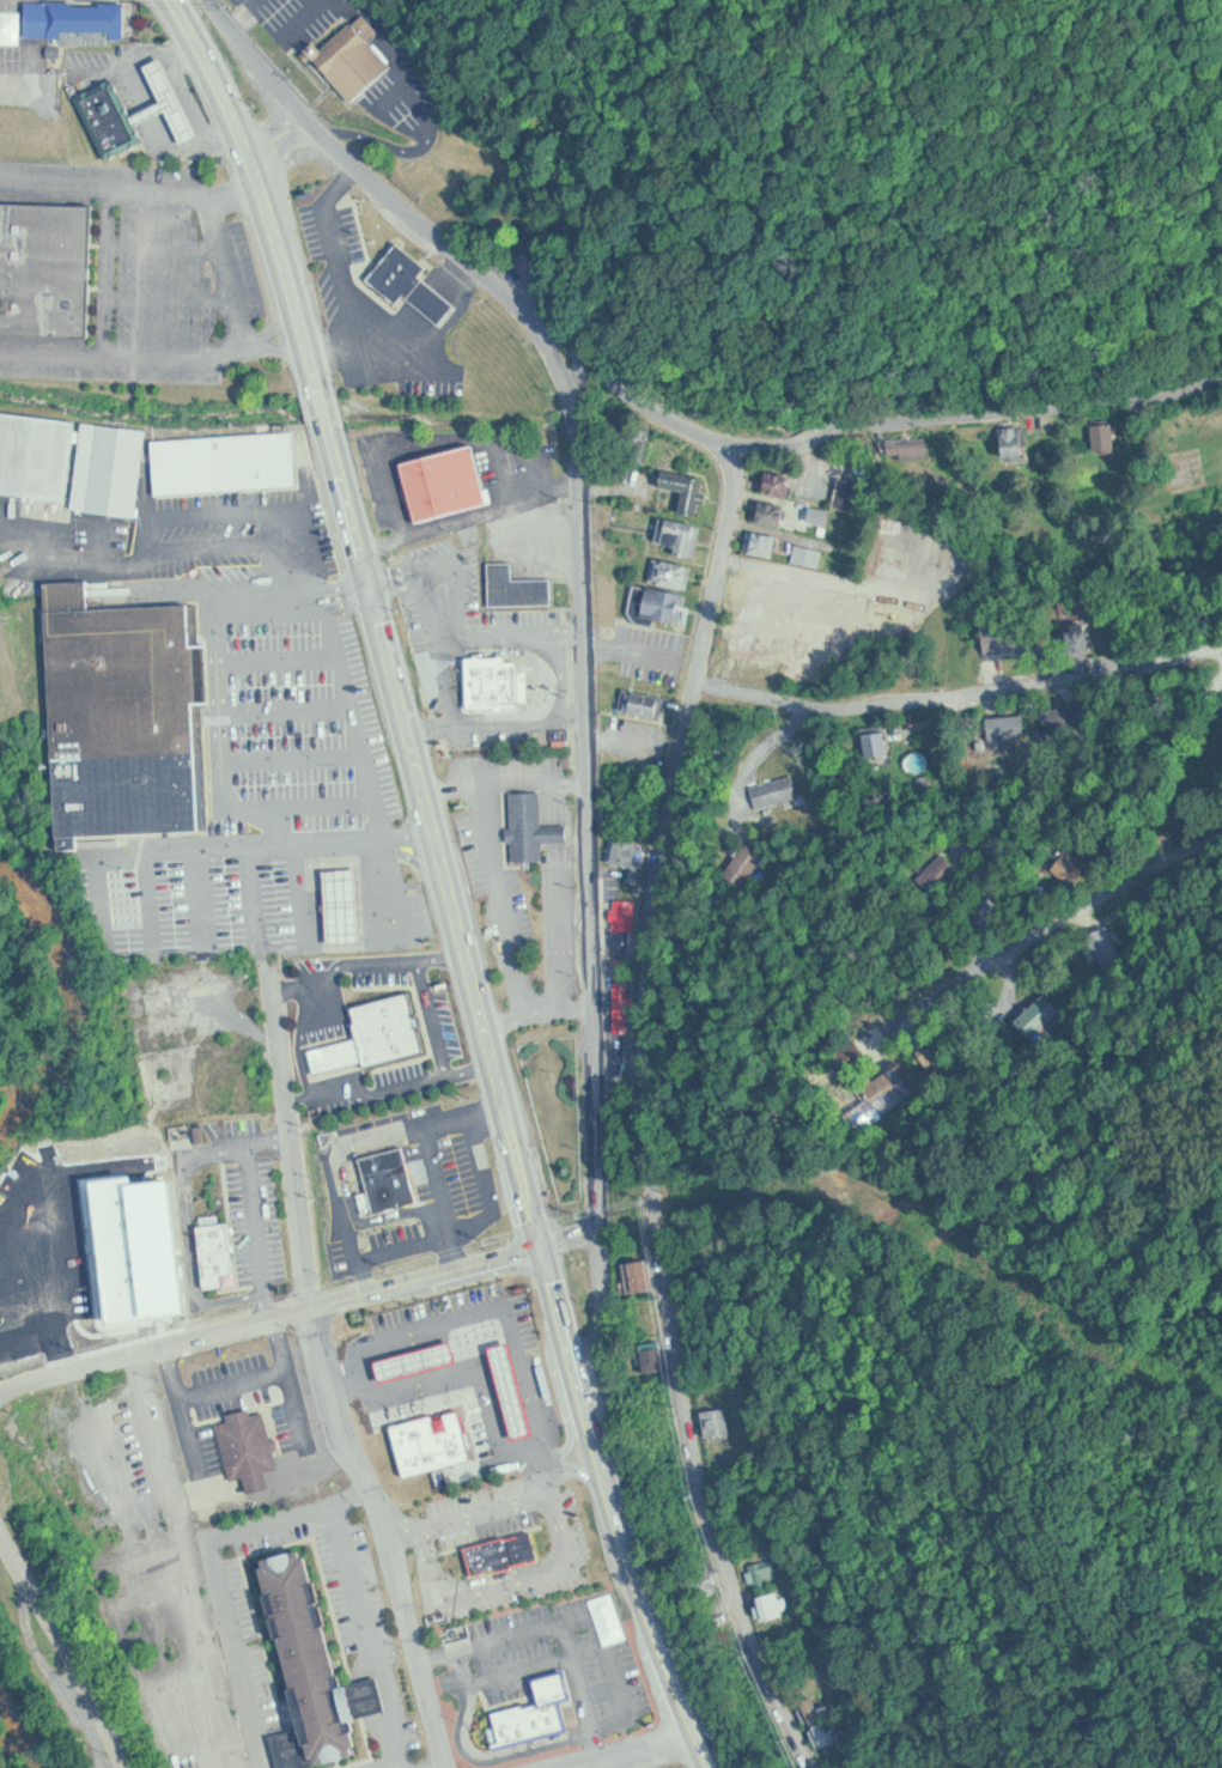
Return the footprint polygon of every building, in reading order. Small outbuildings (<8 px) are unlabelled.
[(50,1),(130,2),(129,38),(49,37),(50,1)] [(361,25),(377,43),(369,50),(390,77),(354,107),(317,62),(361,25)] [(84,90),(118,73),(135,107),(164,92),(147,59),(165,49),(205,129),(186,139),(169,104),(139,120),(145,132),(113,148),(84,90)] [(0,201),(0,328),(90,330),(95,203),(0,201)] [(399,245),(426,269),(421,277),(458,308),(442,327),(406,297),(397,308),(367,282),(399,245)] [(0,424),(0,485),(72,494),(83,415),(2,405),(0,424)] [(90,413),(78,499),(141,508),(153,423),(90,413)] [(1119,422),(1098,422),(1098,455),(1119,455),(1119,422)] [(1007,457),(1026,457),(1026,426),(1007,426),(1007,457)] [(159,438),(162,493),(302,486),(299,431),(159,438)] [(403,462),(476,443),(492,503),(419,523),(403,462)] [(798,477),(774,468),(766,489),(790,498),(798,477)] [(703,515),(709,477),(666,470),(663,488),(686,491),(683,512),(703,515)] [(859,512),(865,481),(843,477),(837,508),(859,512)] [(786,527),(791,506),(763,499),(759,521),(786,527)] [(704,524),(665,518),(660,548),(700,554),(704,524)] [(782,534),(753,530),(750,553),(779,556),(782,534)] [(826,549),(799,544),(796,562),(823,567),(826,549)] [(517,561),(492,561),(493,606),(555,605),(554,578),(517,579),(517,561)] [(693,586),(693,561),(656,561),(656,586),(693,586)] [(55,576),(67,840),(213,834),(207,695),(220,694),(218,637),(202,637),(200,595),(97,600),(96,575),(55,576)] [(920,609),(772,579),(766,612),(755,609),(751,629),(739,627),(733,655),(779,664),(784,644),(812,650),(810,656),(831,660),(835,642),(865,648),(869,629),(913,638),(920,609)] [(688,623),(689,590),(636,589),(635,621),(688,623)] [(1071,637),(1087,637),(1087,616),(1071,616),(1071,637)] [(1034,651),(1032,622),(987,625),(988,654),(1034,651)] [(468,652),(513,651),(513,656),(525,656),(527,663),(522,663),(523,701),(527,701),(527,706),(469,707),(468,652)] [(667,720),(671,696),(627,689),(623,712),(667,720)] [(1029,714),(992,714),(992,737),(1029,737),(1029,714)] [(893,759),(888,727),(867,729),(872,762),(893,759)] [(755,785),(763,813),(808,800),(800,773),(755,785)] [(515,790),(543,789),(545,824),(571,824),(571,842),(545,842),(545,858),(516,858),(515,790)] [(636,866),(633,877),(645,880),(654,843),(620,835),(614,861),(636,866)] [(727,875),(747,887),(768,855),(749,842),(727,875)] [(963,867),(945,852),(922,880),(940,895),(963,867)] [(365,856),(370,928),(353,928),(335,929),(332,857),(365,856)] [(419,979),(433,1038),(373,1053),(372,1047),(344,1056),(321,1061),(315,1037),(338,1031),(365,1025),(361,1010),(366,1009),(363,992),(419,979)] [(369,1141),(383,1196),(426,1185),(421,1166),(415,1146),(411,1131),(369,1141)] [(203,1209),(211,1271),(242,1269),(236,1205),(203,1209)] [(655,1289),(652,1258),(629,1260),(632,1292),(655,1289)] [(383,1343),(458,1323),(463,1341),(438,1348),(450,1395),(509,1379),(496,1326),(519,1320),(543,1414),(522,1420),(517,1401),(470,1412),(478,1440),(413,1458),(402,1415),(409,1399),(420,1405),(430,1403),(417,1353),(388,1361),(383,1343)] [(237,1402),(236,1397),(260,1391),(261,1396),(273,1392),(280,1422),(285,1421),(287,1428),(280,1430),(285,1448),(272,1451),(275,1469),(259,1474),(255,1459),(241,1463),(238,1453),(231,1454),(219,1405),(237,1402)] [(732,1436),(731,1409),(708,1409),(708,1437),(732,1436)] [(537,1515),(468,1533),(475,1561),(545,1544),(537,1515)] [(265,1538),(312,1526),(348,1665),(385,1655),(394,1690),(358,1700),(366,1733),(316,1745),(265,1538)] [(783,1580),(777,1558),(753,1565),(760,1587),(783,1580)] [(781,1591),(763,1594),(767,1619),(785,1616),(781,1591)] [(537,1663),(569,1654),(576,1684),(564,1687),(571,1714),(497,1733),(496,1727),(503,1725),(496,1697),(525,1689),(527,1693),(543,1688),(537,1663)]
